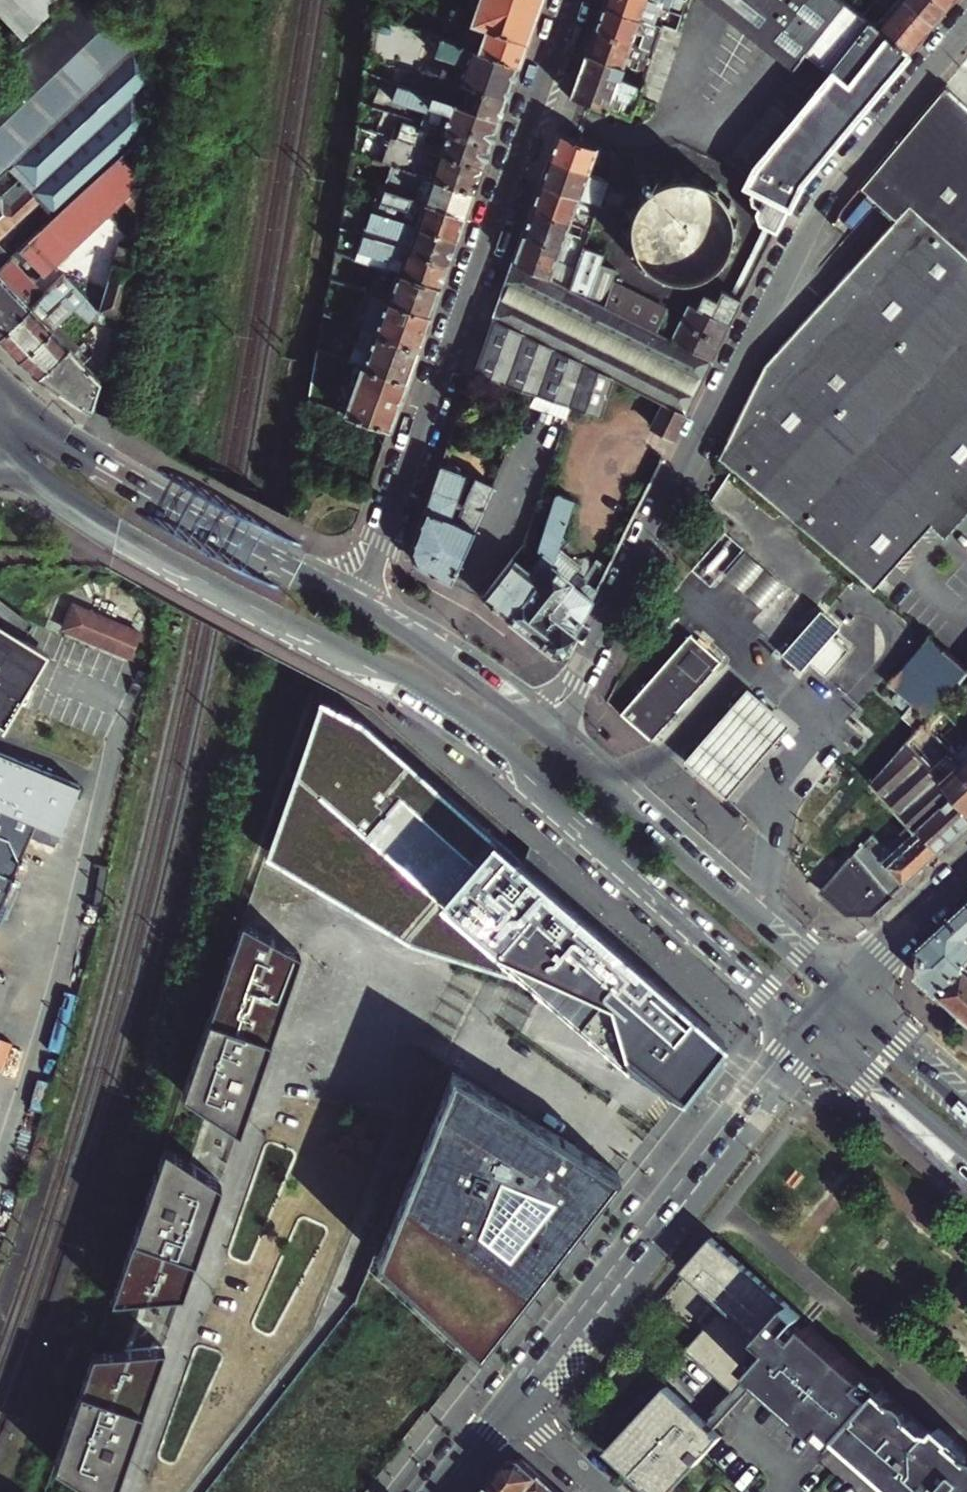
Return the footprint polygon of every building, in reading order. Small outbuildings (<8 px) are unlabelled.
[(145,133),(158,26),(148,16),(136,5),(131,0),(73,0),(0,70),(0,175),(10,166),(21,177),(30,187),(42,199),(57,215),(145,133)] [(23,36),(61,0),(0,0),(0,11),(23,36)] [(148,16),(156,6),(150,0),(141,0),(136,5),(148,16)] [(529,40),(542,0),(481,0),(476,12),(455,5),(451,17),(471,24),(476,21),(529,40)] [(676,32),(683,13),(647,0),(605,0),(603,7),(663,28),(676,32)] [(683,13),(688,0),(647,0),(683,13)] [(878,91),(910,53),(862,15),(844,0),(718,0),(794,64),(806,49),(832,70),(755,163),(745,183),(754,188),(751,193),(753,200),(759,204),(756,211),(758,221),(767,225),(778,231),(802,182),(878,91)] [(934,23),(906,0),(899,0),(890,11),(922,37),(934,23)] [(946,9),(935,0),(906,0),(934,23),(946,9)] [(954,0),(935,0),(946,9),(954,0)] [(638,44),(655,51),(663,28),(603,7),(595,29),(631,42),(635,32),(641,34),(638,44)] [(910,53),(922,37),(890,11),(883,19),(869,7),(862,15),(910,53)] [(444,37),(520,63),(529,40),(476,21),(471,24),(451,17),(444,37)] [(634,55),(627,52),(631,42),(595,29),(586,53),(646,74),(655,51),(638,44),(634,55)] [(432,67),(510,94),(520,63),(444,37),(432,67)] [(571,96),(631,117),(646,74),(586,53),(571,96)] [(448,99),(501,119),(510,94),(432,67),(426,65),(421,78),(459,91),(457,96),(450,94),(448,99)] [(493,143),(501,119),(448,99),(399,82),(394,96),(427,108),(423,120),(431,123),(493,143)] [(943,89),(926,109),(892,149),(861,187),(897,220),(770,358),(794,378),(838,415),(875,446),(866,462),(859,476),(871,486),(907,518),(924,533),(928,529),(936,519),(928,513),(934,506),(964,471),(966,467),(966,110),(943,89)] [(485,165),(493,143),(431,123),(429,128),(404,120),(402,125),(397,123),(395,129),(400,131),(399,136),(423,144),(485,165)] [(66,275),(99,310),(100,310),(121,314),(133,275),(145,133),(57,215),(51,220),(12,256),(0,268),(0,337),(66,275)] [(597,161),(601,149),(558,134),(549,160),(587,173),(592,159),(597,161)] [(389,160),(476,191),(485,165),(423,144),(419,153),(391,144),(390,148),(378,143),(374,154),(389,160)] [(467,215),(476,191),(389,160),(386,171),(409,179),(405,192),(467,215)] [(540,184),(601,206),(609,181),(587,173),(549,160),(540,184)] [(30,187),(21,177),(2,194),(0,194),(0,215),(30,187)] [(732,241),(737,242),(738,238),(732,237),(732,231),(731,221),(736,219),(734,215),(729,217),(727,211),(721,202),(725,198),(723,195),(719,199),(715,196),(707,190),(710,185),(707,183),(704,189),(698,186),(689,183),(690,178),(686,177),(685,183),(678,182),(668,183),(667,179),(663,179),(665,184),(656,188),(650,192),(647,188),(644,190),(647,194),(641,200),(636,206),(632,204),(630,207),(634,209),(630,219),(629,226),(624,225),(623,229),(628,229),(629,247),(625,248),(625,251),(630,250),(634,258),(638,265),(634,269),(636,272),(640,268),(653,279),(651,283),(654,285),(656,281),(661,283),(666,285),(673,286),(672,291),(675,291),(676,286),(685,286),(693,285),(695,290),(698,289),(697,284),(703,281),(712,275),(716,280),(718,277),(715,273),(722,265),(725,261),(730,263),(732,259),(727,257),(730,250),(732,241)] [(459,238),(467,215),(405,192),(381,184),(373,208),(459,238)] [(531,209),(592,231),(601,206),(540,184),(531,209)] [(36,204),(42,199),(30,187),(0,215),(0,239),(36,204)] [(51,220),(57,215),(42,199),(36,204),(51,220)] [(450,262),(459,238),(373,208),(365,206),(357,228),(365,232),(450,262)] [(584,256),(587,246),(592,231),(531,209),(523,234),(584,256)] [(733,295),(743,300),(778,231),(767,225),(733,295)] [(442,285),(450,262),(365,232),(357,255),(442,285)] [(513,261),(572,290),(584,256),(523,234),(513,261)] [(12,256),(0,243),(0,268),(12,256)] [(657,332),(669,310),(616,283),(621,272),(604,264),(606,253),(587,246),(584,256),(572,290),(657,332)] [(389,299),(432,314),(442,285),(357,255),(354,263),(397,278),(389,299)] [(619,379),(668,403),(687,412),(713,360),(674,341),(657,332),(572,290),(513,261),(493,319),(619,379)] [(53,329),(82,302),(88,308),(87,310),(94,318),(101,320),(118,325),(121,314),(100,310),(99,310),(66,275),(0,337),(0,339),(20,360),(53,329)] [(674,341),(713,360),(743,300),(733,295),(724,290),(712,315),(693,305),(674,341)] [(376,331),(421,347),(432,314),(389,299),(375,294),(364,327),(376,331)] [(607,411),(619,379),(493,319),(474,373),(505,382),(534,390),(576,402),(607,411)] [(20,360),(39,378),(71,348),(53,329),(20,360)] [(359,361),(410,378),(421,347),(376,331),(370,346),(359,342),(353,358),(359,361)] [(61,392),(74,373),(85,364),(96,353),(86,342),(75,352),(71,348),(39,378),(61,392)] [(835,562),(872,594),(924,533),(907,518),(871,486),(859,476),(866,462),(875,446),(838,415),(794,378),(770,358),(765,364),(749,396),(717,459),(726,467),(783,516),(835,562)] [(393,426),(410,378),(359,361),(351,382),(358,384),(349,411),(393,426)] [(78,404),(93,409),(101,381),(85,364),(74,373),(61,392),(78,404)] [(505,382),(500,398),(527,406),(534,390),(505,382)] [(527,406),(526,409),(569,423),(576,402),(534,390),(527,406)] [(655,428),(674,438),(687,412),(668,403),(655,428)] [(412,550),(417,563),(451,580),(476,524),(493,485),(461,474),(458,469),(449,466),(445,468),(441,467),(428,504),(415,542),(412,550)] [(955,526),(966,513),(966,467),(964,471),(934,506),(928,513),(936,519),(928,529),(943,541),(955,526)] [(484,598),(492,604),(509,618),(551,565),(559,544),(563,533),(576,499),(559,494),(559,495),(556,503),(539,551),(543,555),(527,573),(513,562),(484,598)] [(693,572),(712,588),(744,551),(725,535),(693,572)] [(576,634),(575,632),(577,628),(593,599),(572,583),(578,576),(558,559),(565,550),(559,544),(551,565),(509,618),(553,653),(568,650),(576,634)] [(726,579),(746,596),(765,574),(745,557),(726,579)] [(746,596),(765,612),(784,591),(765,574),(746,596)] [(72,605),(63,628),(137,659),(146,636),(72,605)] [(801,675),(809,665),(832,639),(835,636),(818,622),(801,641),(784,660),(801,675)] [(5,727),(17,707),(34,678),(47,655),(44,653),(31,646),(23,641),(17,637),(15,641),(0,632),(0,724),(5,727)] [(623,714),(654,741),(722,664),(690,637),(646,688),(642,684),(635,692),(639,695),(623,714)] [(809,665),(827,680),(850,654),(832,639),(809,665)] [(956,689),(966,676),(966,673),(931,641),(890,687),(899,696),(928,721),(940,708),(956,689)] [(956,689),(966,701),(966,676),(956,689)] [(966,705),(966,701),(956,689),(940,708),(951,720),(966,705)] [(729,799),(774,746),(791,726),(750,691),(730,714),(688,763),(729,799)] [(926,724),(928,721),(899,696),(894,701),(898,704),(895,708),(905,717),(901,721),(916,735),(926,724)] [(362,719),(320,697),(271,839),(288,853),(336,894),(410,944),(562,990),(644,1062),(691,1009),(602,930),(362,719)] [(935,734),(951,720),(940,708),(928,721),(926,724),(935,734)] [(946,746),(935,734),(926,724),(916,735),(915,737),(951,776),(945,783),(958,797),(966,807),(966,769),(946,746)] [(945,783),(951,776),(915,737),(909,744),(945,783)] [(952,740),(946,746),(966,769),(966,755),(952,740)] [(958,797),(945,783),(909,744),(874,784),(914,828),(919,833),(923,829),(958,797)] [(4,904),(30,839),(36,826),(60,835),(64,827),(80,787),(41,770),(0,753),(0,913),(4,904)] [(943,851),(966,829),(966,807),(958,797),(923,829),(943,851)] [(886,861),(908,883),(943,851),(923,829),(919,833),(914,828),(889,851),(886,861)] [(894,896),(908,883),(886,861),(889,851),(876,837),(857,855),(894,896)] [(875,914),(894,896),(857,855),(825,892),(850,914),(875,914)] [(964,963),(966,959),(966,910),(921,952),(922,978),(937,991),(964,963)] [(301,952),(243,920),(184,1093),(240,1129),(301,952)] [(964,963),(937,991),(966,1018),(966,966),(964,963)] [(725,1039),(691,1009),(644,1062),(562,990),(554,998),(623,1061),(624,1060),(682,1094),(725,1039)] [(452,1068),(376,1255),(479,1350),(589,1211),(619,1172),(452,1068)] [(222,1182),(165,1146),(112,1300),(183,1294),(222,1182)] [(818,1439),(830,1424),(843,1435),(884,1388),(808,1322),(798,1333),(790,1327),(802,1314),(720,1243),(706,1245),(691,1264),(735,1302),(730,1308),(726,1305),(688,1348),(737,1391),(760,1365),(767,1371),(756,1385),(818,1439)] [(94,1353),(55,1465),(97,1491),(115,1491),(165,1347),(94,1353)] [(843,1435),(883,1470),(880,1473),(901,1491),(905,1491),(906,1491),(908,1491),(966,1491),(966,1448),(941,1425),(938,1429),(930,1427),(884,1387),(884,1388),(843,1435)] [(610,1456),(649,1491),(663,1491),(669,1485),(655,1472),(703,1420),(671,1390),(610,1456)] [(684,1453),(709,1426),(703,1420),(655,1472),(669,1485),(693,1460),(684,1453)] [(693,1460),(717,1433),(709,1426),(684,1453),(693,1460)] [(524,1459),(510,1461),(494,1481),(509,1491),(559,1491),(524,1459)] [(485,1491),(509,1491),(494,1481),(485,1491)]
